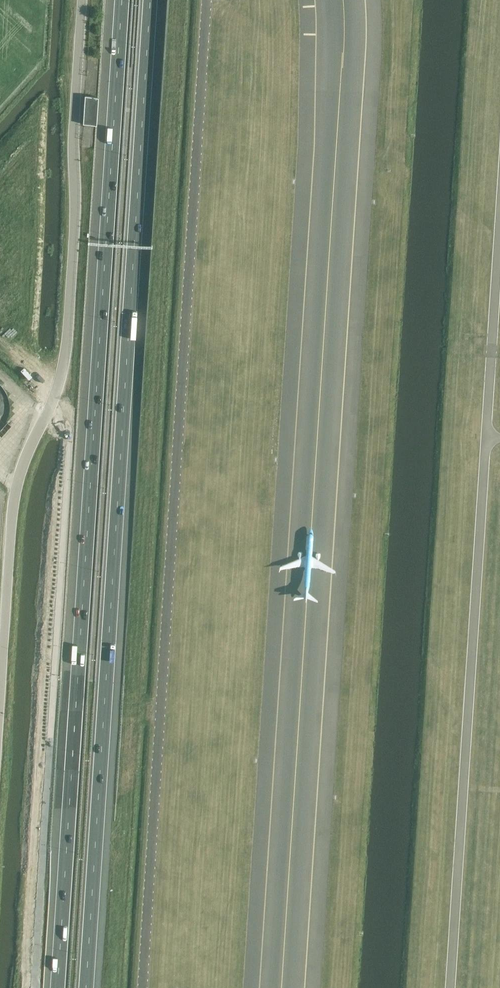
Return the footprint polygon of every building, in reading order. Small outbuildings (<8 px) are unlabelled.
[(6,427),(9,404),(4,380),(0,379),(0,428),(6,427)]
